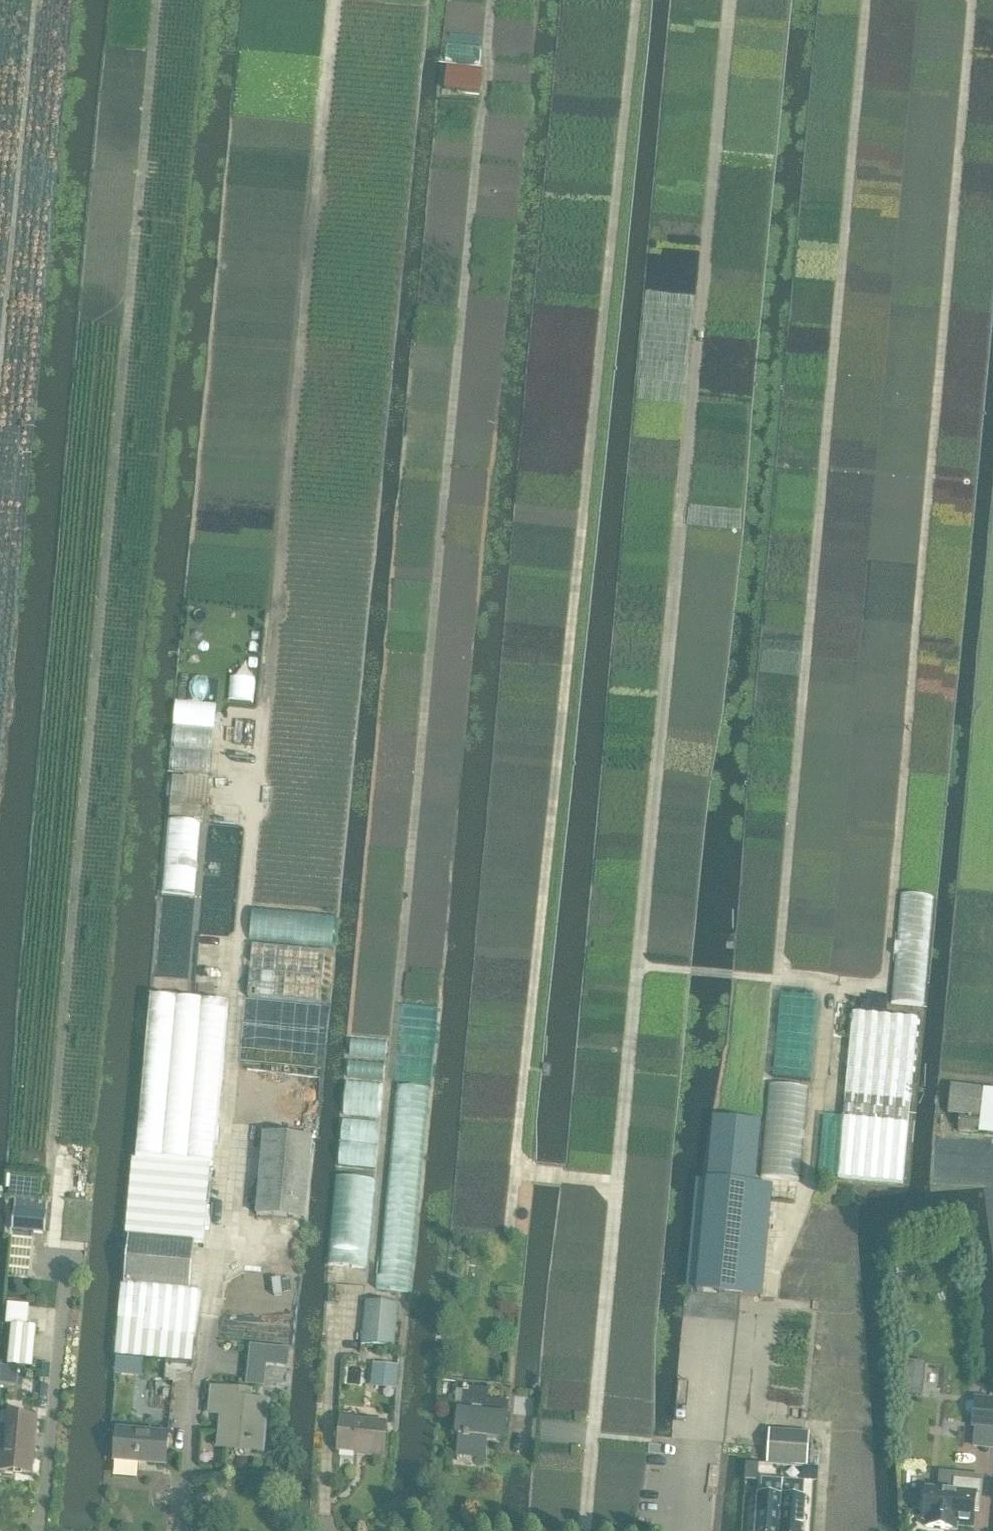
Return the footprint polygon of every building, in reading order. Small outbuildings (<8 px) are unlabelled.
[(484,69),(448,65),(446,89),(482,93),(484,69)] [(209,780),(173,776),(170,805),(206,808),(209,780)] [(203,809),(169,806),(168,818),(202,821),(203,809)] [(320,1004),(325,952),(252,945),(247,997),(320,1004)] [(847,1078),(843,1119),(907,1125),(911,1078),(917,1018),(853,1012),(847,1078)] [(950,1086),(947,1114),(959,1115),(957,1132),(977,1134),(982,1089),(950,1086)] [(902,1184),(907,1125),(843,1119),(837,1178),(902,1184)] [(697,1291),(726,1294),(761,1297),(762,1283),(746,1281),(751,1227),(767,1229),(771,1187),(754,1185),(760,1122),(734,1120),(734,1124),(713,1122),(708,1180),(708,1181),(707,1181),(697,1291)] [(311,1139),(263,1135),(256,1216),(304,1220),(311,1139)] [(124,1286),(121,1286),(113,1359),(191,1366),(198,1293),(188,1292),(193,1244),(201,1245),(208,1167),(131,1160),(124,1238),(128,1238),(124,1286)] [(7,1188),(12,1188),(38,1191),(39,1179),(8,1176),(7,1188)] [(46,1204),(14,1202),(12,1231),(43,1234),(46,1204)] [(396,1304),(364,1302),(361,1346),(393,1348),(396,1304)] [(35,1328),(19,1326),(11,1325),(6,1365),(31,1367),(35,1328)] [(250,1345),(246,1384),(263,1386),(265,1364),(287,1366),(289,1349),(250,1345)] [(373,1380),(396,1382),(397,1367),(374,1365),(373,1380)] [(457,1454),(485,1457),(487,1440),(492,1440),(493,1432),(504,1434),(506,1418),(508,1403),(488,1400),(489,1392),(464,1389),(464,1393),(457,1392),(455,1405),(458,1406),(457,1413),(455,1436),(459,1437),(457,1454)] [(214,1394),(212,1415),(223,1417),(220,1443),(260,1448),(265,1409),(247,1406),(248,1398),(214,1394)] [(979,1399),(976,1427),(972,1427),(972,1428),(992,1430),(992,1401),(980,1400),(980,1398),(975,1397),(975,1399),(979,1399)] [(3,1416),(0,1453),(0,1472),(30,1474),(35,1419),(3,1416)] [(386,1425),(341,1421),(338,1452),(383,1456),(386,1425)] [(138,1462),(163,1465),(163,1466),(165,1467),(168,1435),(116,1430),(113,1462),(138,1464),(138,1462)] [(810,1435),(769,1432),(767,1464),(807,1467),(810,1435)] [(747,1464),(746,1472),(759,1473),(759,1465),(747,1464)] [(804,1482),(815,1483),(816,1469),(805,1468),(804,1482)] [(927,1491),(923,1491),(921,1507),(925,1507),(924,1521),(926,1522),(926,1528),(957,1530),(957,1527),(973,1529),(973,1527),(974,1512),(979,1512),(982,1483),(954,1480),(953,1492),(927,1489),(927,1491)] [(782,1484),(763,1483),(762,1497),(757,1497),(754,1530),(779,1530),(782,1484)] [(779,1530),(803,1530),(805,1500),(800,1500),(801,1486),(782,1484),(779,1530)]
